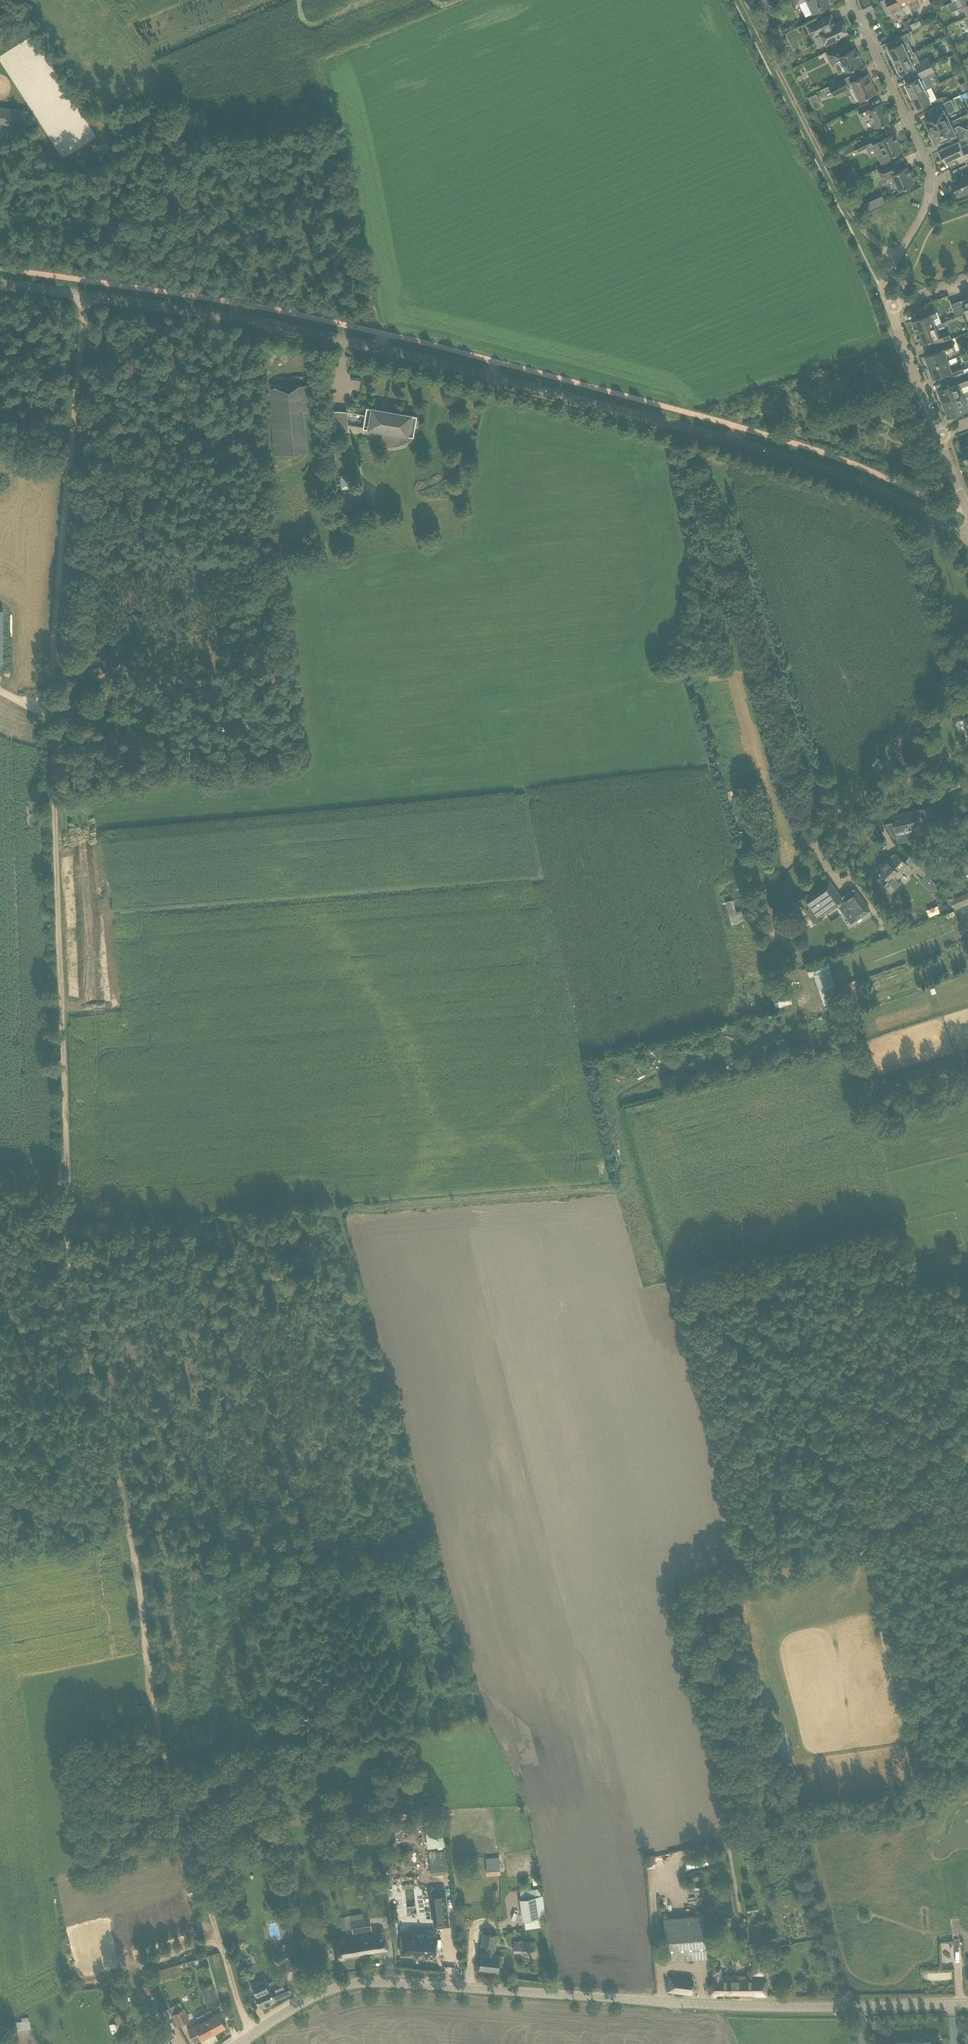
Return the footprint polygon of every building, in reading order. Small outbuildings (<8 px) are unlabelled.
[(795,5),(805,0),(812,14),(830,5),(827,0),(792,0),(795,5)] [(892,13),(899,10),(902,18),(906,16),(902,6),(899,0),(886,0),(892,13)] [(902,6),(908,4),(911,11),(915,9),(911,0),(899,0),(902,6)] [(915,9),(920,7),(916,0),(911,0),(915,9)] [(963,6),(960,0),(955,0),(959,10),(962,11),(964,10),(966,16),(967,15),(967,4),(963,6)] [(763,8),(767,15),(772,13),(768,5),(763,8)] [(806,26),(811,37),(819,33),(825,46),(837,40),(836,38),(847,33),(841,20),(835,23),(830,14),(806,26)] [(926,16),(921,19),(923,25),(929,22),(926,16)] [(903,21),(906,29),(911,27),(907,19),(903,21)] [(771,28),(776,37),(783,33),(779,24),(771,28)] [(894,60),(895,61),(913,52),(908,42),(910,37),(908,32),(891,40),(894,47),(889,49),(889,50),(887,51),(891,58),(892,61),(894,60)] [(778,37),(781,43),(787,41),(784,34),(778,37)] [(826,54),(831,66),(841,62),(845,71),(862,63),(855,48),(849,50),(846,44),(826,54)] [(916,66),(919,71),(932,65),(929,58),(920,62),(914,51),(913,52),(895,61),(895,62),(894,63),(895,66),(898,72),(900,71),(901,73),(916,66)] [(906,84),(912,96),(926,89),(933,85),(928,75),(935,71),(932,65),(919,71),(921,77),(906,84)] [(873,93),(867,81),(870,80),(867,74),(858,78),(849,83),(858,101),(864,98),(873,93)] [(847,88),(842,78),(834,82),(828,85),(821,89),(822,93),(829,89),(832,95),(847,88)] [(926,89),(912,96),(918,108),(932,101),(926,89)] [(813,108),(821,104),(816,93),(808,96),(813,108)] [(933,100),(936,106),(944,102),(942,96),(933,100)] [(925,119),(931,131),(951,121),(948,114),(952,112),(955,107),(951,98),(944,102),(936,106),(932,108),(935,114),(925,119)] [(862,119),(869,116),(874,128),(890,120),(883,106),(878,105),(872,107),(869,101),(857,107),(862,119)] [(8,125),(8,122),(14,123),(17,109),(0,106),(0,124),(8,125)] [(955,142),(959,140),(958,140),(967,135),(967,129),(967,128),(959,125),(954,127),(951,121),(931,131),(931,133),(930,134),(933,142),(936,141),(937,144),(953,136),(955,142)] [(889,160),(888,157),(902,150),(894,134),(876,142),(880,152),(877,153),(882,163),(889,160)] [(842,149),(844,153),(845,156),(856,151),(857,152),(872,145),(871,144),(872,144),(869,137),(842,149)] [(966,161),(967,160),(967,143),(961,146),(959,140),(955,142),(940,150),(940,151),(939,151),(939,153),(941,157),(942,158),(943,158),(946,162),(948,161),(950,167),(965,160),(966,161)] [(966,161),(967,163),(953,170),(957,178),(952,181),(959,195),(967,190),(967,160),(966,161)] [(894,182),(898,190),(914,182),(906,166),(901,169),(898,162),(877,171),(883,183),(890,180),(892,184),(894,182)] [(864,203),(867,210),(872,208),(868,201),(864,203)] [(967,315),(967,298),(962,300),(958,301),(963,314),(967,313),(967,315)] [(951,304),(956,317),(963,314),(958,301),(951,304)] [(916,331),(917,332),(935,325),(931,314),(936,312),(933,306),(918,312),(920,318),(912,320),(914,324),(912,325),(913,327),(914,329),(915,331),(916,331)] [(932,339),(934,345),(952,338),(948,329),(943,331),(942,329),(938,331),(935,325),(917,332),(917,333),(916,334),(916,336),(917,338),(918,340),(920,340),(921,343),(932,339)] [(934,345),(929,347),(931,353),(925,355),(927,359),(925,359),(925,361),(926,363),(927,364),(928,366),(929,365),(930,366),(948,359),(946,354),(956,350),(952,338),(934,345)] [(965,373),(960,361),(950,364),(948,359),(930,366),(930,368),(929,369),(929,370),(929,372),(930,373),(931,375),(933,374),(934,378),(940,376),(942,382),(965,373)] [(967,385),(967,372),(965,373),(942,382),(944,387),(939,390),(940,392),(938,393),(940,399),(942,399),(943,401),(963,393),(961,387),(967,385)] [(268,388),(269,398),(274,454),(307,452),(303,410),(309,410),(307,384),(292,386),(292,389),(284,390),(284,386),(268,388)] [(943,401),(944,403),(942,404),(944,410),(946,410),(949,417),(967,410),(967,400),(966,401),(963,393),(943,401)] [(363,428),(413,436),(417,416),(366,407),(363,428)] [(332,410),(334,431),(348,429),(347,411),(339,410),(332,410)] [(966,462),(967,462),(967,443),(960,446),(966,462)] [(893,821),(885,823),(894,837),(897,836),(904,834),(904,832),(915,830),(916,833),(931,829),(929,819),(928,817),(926,808),(918,810),(918,808),(892,814),(893,821)] [(890,879),(884,885),(892,892),(901,883),(897,879),(898,879),(897,878),(909,865),(896,853),(889,861),(886,858),(877,867),(880,870),(879,871),(881,872),(882,871),(890,879)] [(921,860),(918,864),(926,872),(930,868),(921,860)] [(926,872),(918,864),(914,868),(923,876),(919,880),(929,892),(937,886),(935,884),(936,883),(926,872)] [(809,893),(798,901),(814,923),(839,906),(836,903),(835,901),(826,887),(811,897),(809,893)] [(869,910),(856,891),(843,901),(841,897),(835,901),(836,903),(837,902),(846,915),(851,912),(856,919),(869,910)] [(948,901),(955,909),(967,904),(967,892),(948,901)] [(837,984),(842,997),(849,995),(844,982),(837,984)] [(429,1852),(431,1874),(447,1873),(445,1851),(429,1852)] [(707,1854),(685,1857),(686,1868),(708,1865),(707,1854)] [(486,1863),(487,1875),(500,1873),(499,1862),(486,1863)] [(331,1867),(333,1878),(347,1875),(345,1865),(331,1867)] [(277,1875),(269,1876),(271,1888),(279,1887),(277,1875)] [(449,1923),(445,1890),(429,1892),(432,1925),(449,1923)] [(520,1898),(523,1920),(524,1919),(525,1928),(539,1926),(538,1918),(545,1917),(542,1895),(540,1895),(534,1896),(520,1898)] [(750,1912),(751,1915),(755,1914),(755,1911),(758,1910),(757,1904),(746,1906),(747,1912),(750,1912)] [(350,1915),(352,1932),(365,1930),(363,1917),(359,1917),(359,1914),(350,1915)] [(663,1917),(666,1961),(677,1960),(676,1954),(685,1953),(686,1959),(706,1958),(703,1914),(663,1917)] [(401,1935),(400,1953),(435,1954),(436,1936),(436,1929),(426,1929),(415,1928),(415,1935),(401,1935)] [(331,1939),(333,1950),(335,1949),(336,1959),(388,1950),(385,1932),(345,1938),(345,1937),(331,1939)] [(499,1955),(494,1954),(497,1934),(482,1932),(480,1945),(486,1945),(485,1953),(481,1952),(479,1968),(498,1970),(499,1962),(500,1962),(503,1961),(503,1957),(500,1955),(499,1955)] [(520,1952),(535,1952),(535,1941),(520,1941),(520,1952)] [(749,1944),(750,1952),(762,1950),(761,1943),(749,1944)] [(285,1960),(286,1969),(296,1967),(293,1949),(292,1949),(291,1945),(277,1947),(279,1961),(285,1960)] [(752,1974),(764,1975),(764,1955),(752,1955),(752,1974)] [(178,1964),(157,1969),(160,1980),(181,1975),(178,1964)] [(721,1975),(721,1965),(712,1966),(712,1975),(713,1975),(713,1978),(711,1978),(711,1994),(766,1994),(766,1977),(752,1977),(752,1974),(721,1975)] [(106,1967),(94,1970),(95,1975),(107,1973),(106,1967)] [(251,1986),(256,1997),(260,2006),(275,2000),(275,1999),(292,1992),(287,1980),(286,1980),(284,1976),(267,1983),(266,1979),(251,1986)] [(114,1994),(110,1977),(100,1979),(105,1996),(114,1994)] [(669,1978),(668,1990),(691,1992),(692,1980),(669,1978)] [(201,1987),(207,2007),(219,2003),(213,1983),(201,1987)] [(172,2014),(178,2025),(190,2019),(183,2007),(183,2008),(180,2002),(169,2007),(173,2013),(172,2014)] [(168,2008),(162,2011),(166,2019),(172,2016),(168,2008)] [(210,2009),(203,2012),(214,2032),(226,2025),(218,2011),(213,2014),(210,2009)] [(214,2032),(203,2012),(196,2016),(199,2022),(187,2029),(194,2042),(202,2037),(202,2038),(214,2032)] [(29,2020),(9,2023),(10,2031),(30,2028),(29,2020)] [(157,2033),(162,2043),(175,2035),(170,2025),(157,2033)]
